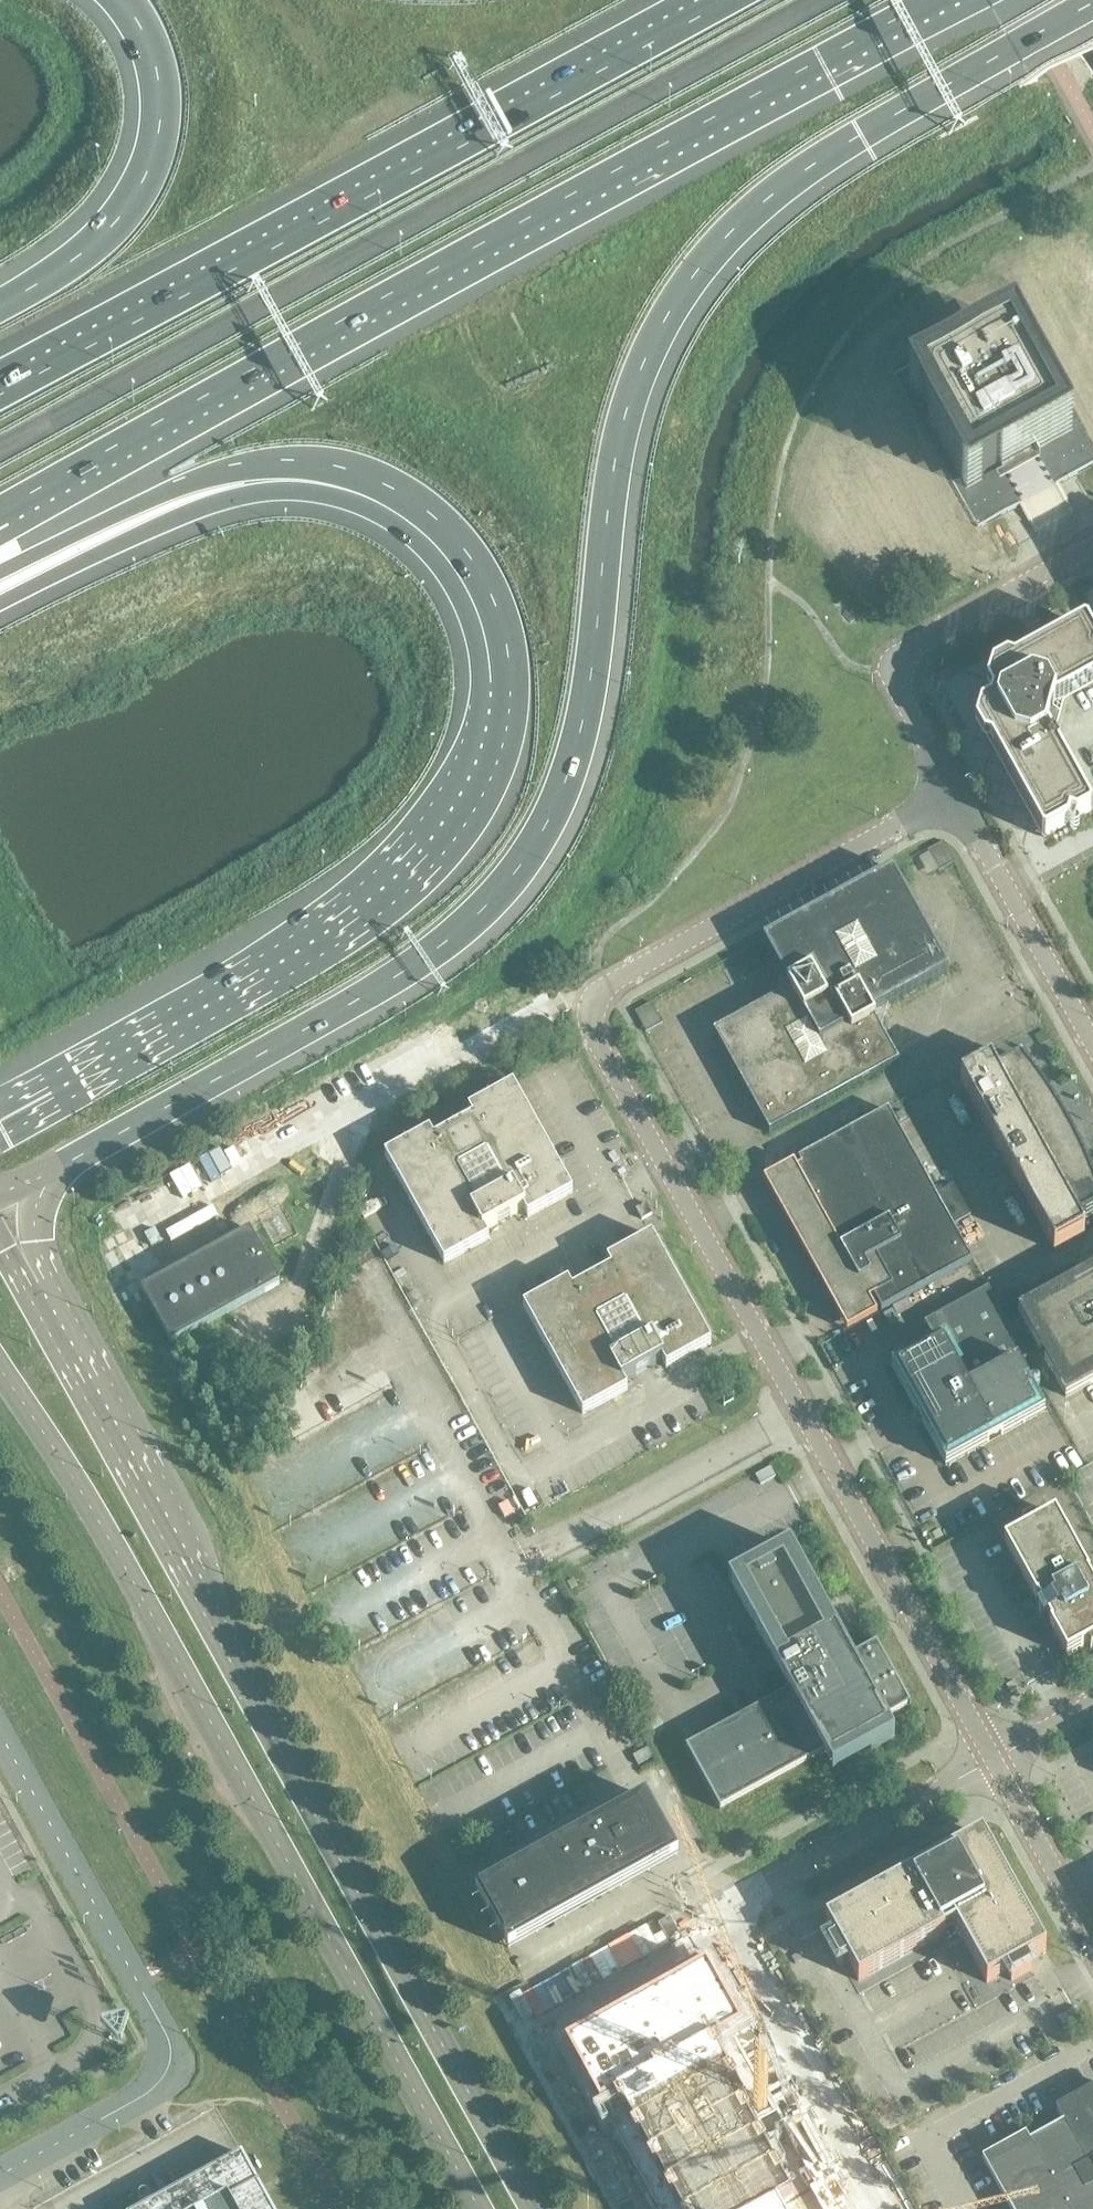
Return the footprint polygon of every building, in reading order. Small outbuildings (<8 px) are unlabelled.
[(1092,464),(1092,448),(1015,307),(893,375),(978,527),(1002,514),(1010,509),(1019,504),(1039,494),(1058,483),(1061,481),(1067,478),(1073,475),(1075,474),(1092,464)] [(1064,701),(1092,685),(1092,637),(1087,627),(1083,625),(1012,664),(1006,663),(992,670),(990,677),(989,677),(988,681),(998,699),(996,706),(978,716),(977,721),(1041,837),(1045,839),(1068,826),(1070,820),(1076,822),(1090,814),(1091,810),(1053,740),(1064,701)] [(955,862),(944,842),(927,851),(938,871),(955,862)] [(872,1014),(949,971),(893,870),(763,941),(790,990),(713,1032),(769,1134),(899,1062),(872,1014)] [(663,1023),(652,1002),(635,1012),(646,1032),(663,1023)] [(1072,1138),(1069,1133),(1068,1131),(1065,1126),(1065,1125),(1062,1121),(1059,1116),(1056,1111),(1053,1106),(1050,1102),(1047,1097),(1044,1092),(1041,1088),(1038,1083),(1034,1079),(1031,1074),(1027,1070),(1024,1066),(1020,1061),(996,1075),(991,1064),(960,1081),(1054,1251),(1084,1234),(1078,1223),(1092,1215),(1092,1184),(1091,1178),(1089,1173),(1087,1168),(1084,1163),(1082,1158),(1080,1153),(1077,1148),(1075,1143),(1072,1138)] [(573,1193),(513,1085),(468,1110),(473,1118),(434,1139),(430,1131),(385,1156),(444,1263),(489,1239),(485,1231),(523,1210),(528,1217),(573,1193)] [(972,1261),(897,1126),(888,1110),(802,1158),(805,1164),(801,1167),(801,1166),(797,1168),(794,1162),(763,1179),(821,1284),(823,1286),(847,1330),(877,1314),(870,1300),(878,1295),(885,1309),(972,1261)] [(162,1241),(155,1228),(144,1234),(151,1247),(162,1241)] [(172,1344),(280,1284),(250,1230),(142,1290),(172,1344)] [(711,1343),(652,1236),(607,1260),(611,1268),(572,1290),(568,1282),(523,1306),(583,1414),(627,1389),(623,1382),(662,1360),(666,1368),(711,1343)] [(1018,1311),(1039,1349),(1045,1346),(1050,1356),(1044,1359),(1066,1397),(1092,1382),(1092,1269),(1018,1311)] [(1030,1383),(1018,1363),(1027,1358),(988,1288),(925,1323),(935,1342),(891,1366),(915,1410),(920,1407),(927,1420),(922,1422),(946,1466),(1045,1411),(1033,1389),(1028,1388),(1030,1383)] [(1088,1577),(1089,1576),(1055,1514),(1034,1525),(1031,1520),(1022,1525),(1025,1530),(1004,1542),(1038,1604),(1039,1603),(1041,1606),(1036,1609),(1043,1621),(1048,1619),(1049,1621),(1048,1622),(1066,1656),(1087,1644),(1090,1650),(1092,1649),(1092,1586),(1088,1577)] [(911,1705),(877,1643),(875,1644),(876,1645),(850,1660),(790,1550),(791,1549),(790,1547),(728,1581),(729,1583),(731,1583),(791,1692),(688,1749),(687,1747),(685,1748),(720,1810),(721,1809),(720,1808),(823,1751),(830,1763),(889,1731),(882,1718),(909,1704),(909,1706),(911,1705)] [(653,1757),(648,1747),(633,1756),(638,1765),(653,1757)] [(508,1949),(678,1855),(646,1796),(476,1890),(508,1949)] [(1046,1950),(982,1836),(946,1855),(943,1849),(914,1866),(917,1872),(826,1922),(837,1942),(828,1947),(839,1967),(848,1962),(858,1981),(943,1935),(950,1947),(963,1940),(987,1983),(1006,1972),(1011,1981),(1031,1970),(1026,1961),(1046,1950)] [(672,1926),(693,1916),(676,1880),(662,1887),(670,1902),(663,1906),(672,1926)] [(565,2046),(655,2208),(779,2208),(778,2208),(791,2197),(759,2140),(781,2128),(813,2185),(810,2191),(820,2208),(855,2208),(835,2173),(840,2170),(759,2022),(743,2030),(708,1967),(565,2046)] [(249,1985),(242,1971),(230,1977),(238,1991),(249,1985)] [(913,2195),(921,2208),(1092,2208),(1092,2095),(913,2195)] [(264,2195),(243,2156),(242,2155),(241,2155),(240,2155),(143,2208),(272,2208),(264,2195)]
